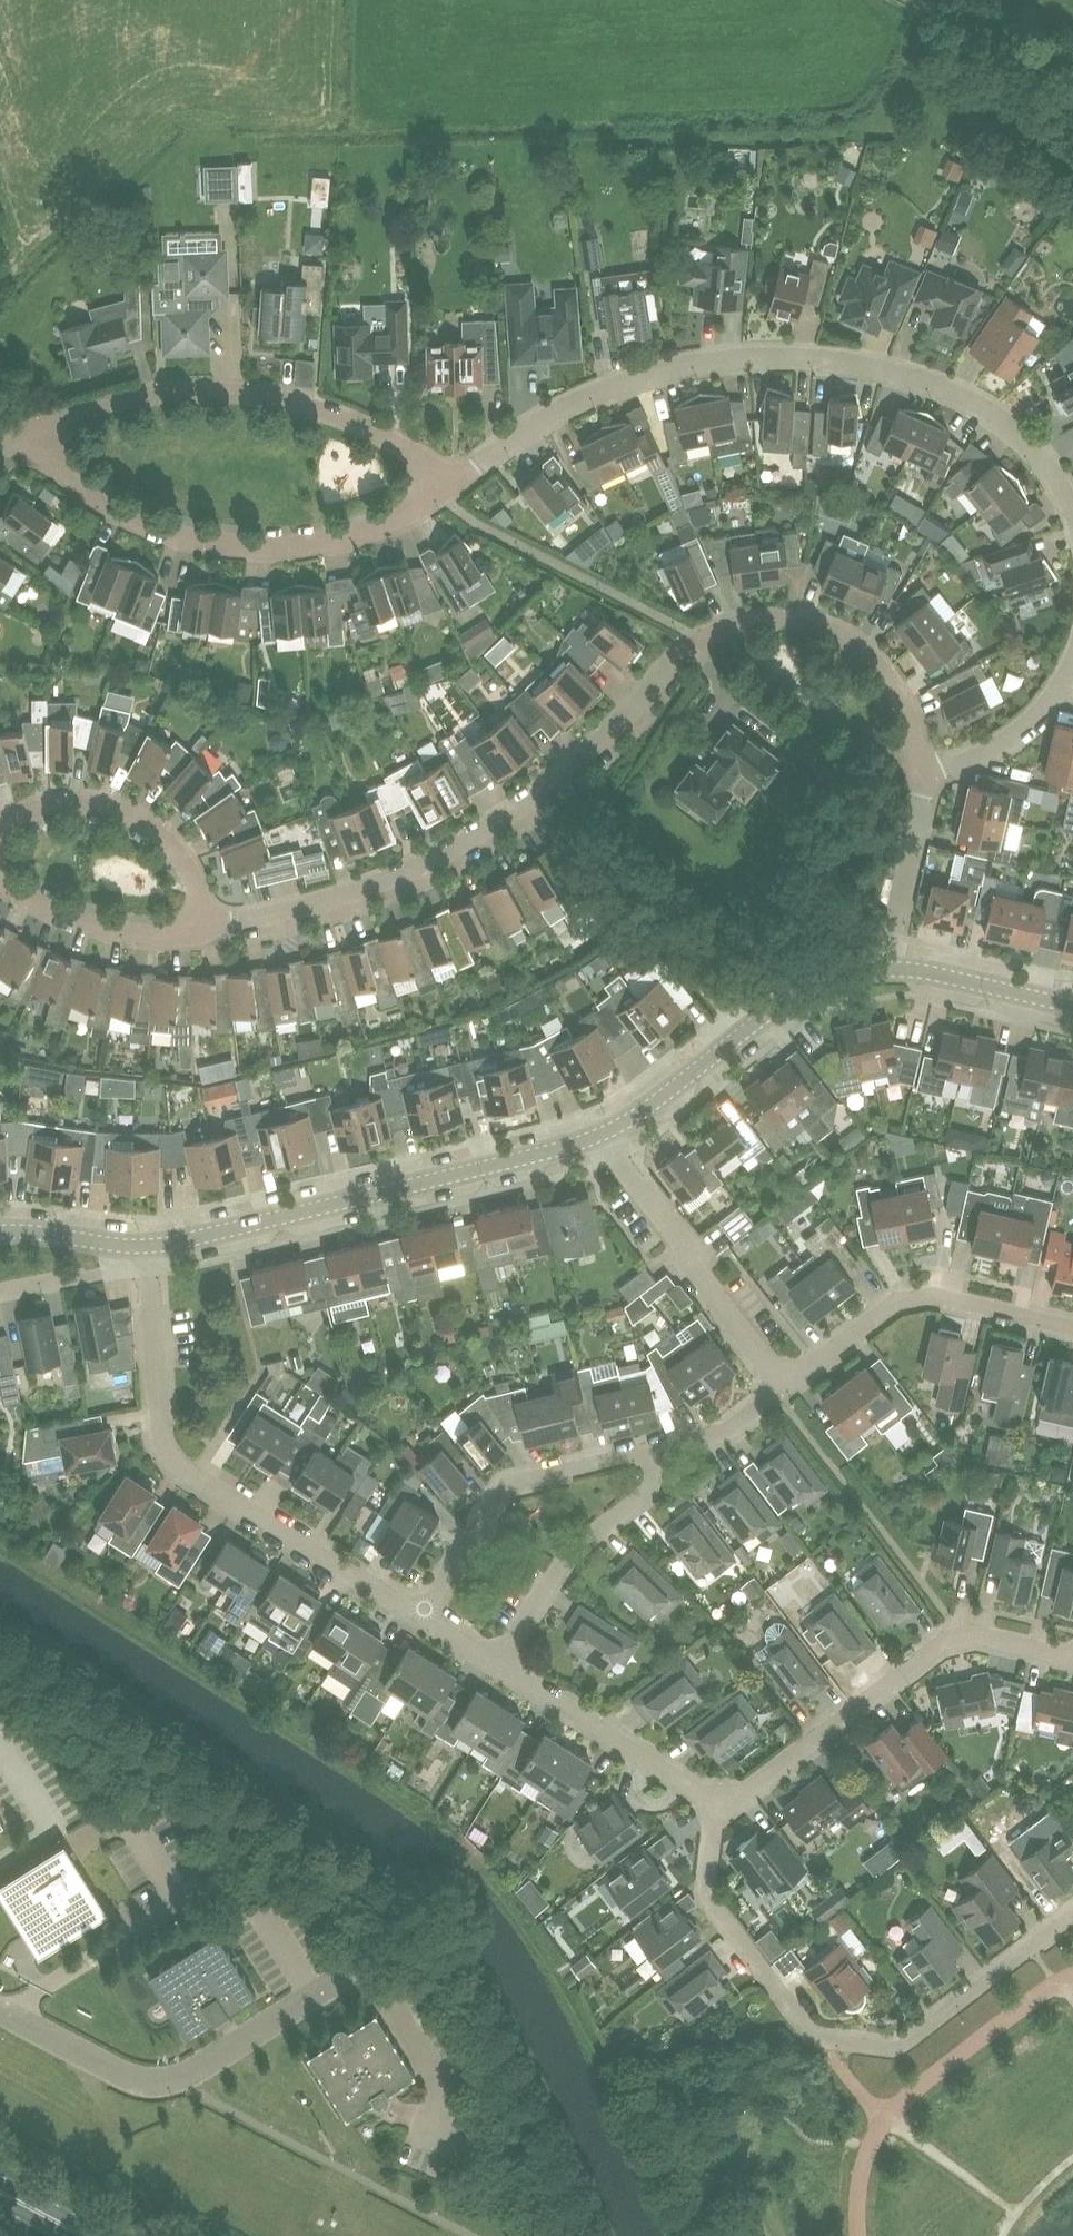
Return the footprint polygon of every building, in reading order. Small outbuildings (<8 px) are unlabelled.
[(953,160),(946,176),(957,180),(963,164),(953,160)] [(233,164),(204,165),(205,197),(234,196),(233,164)] [(925,226),(918,242),(929,246),(936,230),(925,226)] [(323,253),(324,234),(304,233),(303,252),(323,253)] [(582,267),(602,264),(597,236),(578,239),(582,267)] [(724,306),(740,307),(747,249),(716,245),(714,262),(698,260),(698,263),(683,261),(681,281),(696,283),(693,302),(703,303),(703,308),(724,310),(724,306)] [(163,315),(165,352),(206,350),(204,313),(207,313),(215,304),(215,293),(225,293),(223,251),(153,254),(154,282),(151,282),(152,316),(163,315)] [(805,290),(820,294),(828,262),(813,258),(808,275),(780,267),(768,311),(797,319),(805,290)] [(894,328),(917,273),(891,261),(885,275),(864,266),(858,281),(850,278),(841,298),(849,301),(843,316),(845,317),(843,322),(863,330),(865,326),(876,330),(879,322),(894,328)] [(318,311),(322,264),(302,262),(300,281),(287,281),(286,288),(261,287),(260,306),(253,305),(251,325),(258,325),(258,333),(278,335),(278,331),(283,331),(283,337),(303,338),(305,310),(318,311)] [(608,324),(610,340),(651,333),(648,318),(656,317),(649,270),(618,275),(620,290),(603,292),(603,294),(596,295),(600,326),(608,324)] [(931,320),(962,333),(980,290),(949,277),(948,279),(928,270),(916,299),(936,308),(931,320)] [(124,298),(124,317),(140,316),(139,283),(123,283),(124,298)] [(575,307),(532,310),(530,283),(507,285),(512,361),(578,356),(575,307)] [(1009,376),(1037,335),(1022,325),(1031,313),(1007,296),(970,349),(1009,376)] [(383,301),(384,331),(369,331),(369,323),(335,324),(337,375),(347,374),(349,378),(360,378),(362,374),(370,373),(370,361),(406,359),(404,300),(383,301)] [(97,371),(99,367),(105,365),(101,349),(110,347),(110,349),(127,344),(120,317),(94,324),(93,321),(61,330),(74,374),(81,372),(86,374),(97,371)] [(480,359),(497,359),(494,319),(462,320),(463,342),(444,342),(444,346),(427,346),(428,386),(445,385),(445,389),(464,389),(464,385),(481,385),(480,359)] [(1049,382),(1058,397),(1054,400),(1061,412),(1065,410),(1065,411),(1072,407),(1072,337),(1054,353),(1065,373),(1049,382)] [(806,467),(807,451),(810,410),(792,408),(793,395),(788,395),(789,393),(768,386),(760,407),(764,409),(763,433),(789,435),(788,450),(794,450),(793,466),(806,467)] [(856,415),(861,414),(856,392),(834,396),(834,398),(829,398),(828,411),(815,410),(812,453),(827,454),(828,438),(854,439),(856,415)] [(709,439),(700,393),(679,403),(680,405),(674,406),(677,418),(664,421),(670,453),(672,453),(674,463),(687,461),(684,445),(709,439)] [(723,394),(700,393),(709,439),(712,455),(752,447),(750,437),(744,404),(731,407),(728,395),(723,396),(723,394)] [(907,455),(927,411),(904,408),(903,409),(898,407),(893,419),(880,414),(865,448),(879,454),(883,444),(907,455)] [(927,411),(907,455),(931,466),(924,481),(937,488),(956,447),(943,442),(948,430),(943,427),(945,426),(927,411)] [(667,469),(648,427),(636,432),(630,421),(625,423),(625,421),(602,425),(622,469),(646,458),(654,475),(667,469)] [(585,442),(580,444),(586,456),(573,462),(587,492),(601,485),(599,480),(622,469),(602,425),(584,440),(585,442)] [(966,462),(948,475),(942,486),(952,497),(964,488),(980,508),(1017,478),(998,464),(997,466),(994,461),(977,475),(966,462)] [(572,516),(587,504),(561,472),(550,480),(542,470),(538,473),(537,472),(516,481),(525,501),(529,499),(545,519),(563,504),(572,516)] [(1027,499),(1017,478),(980,508),(996,528),(992,532),(1000,543),(1026,523),(1018,512),(1028,504),(1025,500),(1027,499)] [(702,502),(699,489),(681,494),(685,507),(702,502)] [(62,527),(31,504),(33,500),(12,491),(4,512),(5,513),(2,517),(13,525),(4,537),(36,562),(62,527)] [(817,493),(814,511),(826,515),(831,498),(817,493)] [(915,504),(907,519),(916,524),(925,509),(915,504)] [(506,529),(508,527),(515,521),(505,509),(491,519),(490,520),(506,529)] [(602,526),(589,536),(600,549),(612,541),(602,526)] [(789,578),(787,565),(800,563),(796,530),(783,532),(775,526),(755,529),(756,542),(762,581),(789,578)] [(951,531),(939,541),(944,547),(956,537),(951,531)] [(457,613),(469,605),(458,586),(480,572),(467,551),(471,548),(454,532),(439,549),(440,550),(436,553),(442,564),(431,571),(457,613)] [(840,544),(826,538),(813,568),(825,573),(820,585),(845,596),(861,559),(869,543),(845,532),(840,544)] [(729,535),(704,538),(712,557),(720,574),(733,572),(735,585),(762,581),(756,542),(731,545),(729,535)] [(673,586),(669,588),(683,606),(701,592),(700,590),(705,588),(699,576),(712,571),(697,537),(660,553),(665,562),(663,563),(673,586)] [(1031,538),(987,553),(993,571),(1000,568),(1013,605),(1052,591),(1049,581),(1056,576),(1043,558),(1042,559),(1040,554),(1036,555),(1031,538)] [(4,607),(26,574),(0,556),(0,605),(4,607)] [(114,611),(117,604),(135,559),(112,556),(111,558),(106,556),(102,568),(89,563),(75,598),(89,604),(88,605),(113,615),(114,611)] [(973,557),(956,563),(969,579),(979,576),(973,557)] [(113,616),(150,630),(165,594),(152,589),(157,576),(152,575),(153,573),(135,559),(117,604),(114,611),(113,615),(113,616)] [(901,570),(888,564),(885,570),(861,559),(845,596),(871,607),(876,595),(888,600),(901,570)] [(49,562),(41,572),(69,594),(74,582),(61,572),(49,562)] [(424,572),(411,577),(407,564),(402,566),(402,564),(379,566),(394,611),(419,603),(422,613),(441,606),(424,572)] [(374,618),(394,611),(379,566),(359,579),(360,580),(355,582),(359,594),(347,599),(360,638),(378,632),(374,618)] [(182,624),(208,628),(215,580),(192,583),(192,585),(187,584),(185,597),(171,595),(166,628),(181,630),(182,624)] [(252,607),(239,605),(241,592),(235,591),(236,590),(215,580),(208,628),(234,632),(233,637),(247,639),(252,607)] [(302,630),(298,583),(276,591),(276,592),(271,593),(272,606),(259,607),(261,640),(277,639),(277,649),(303,647),(302,630)] [(328,628),(328,634),(343,633),(340,600),(327,601),(326,588),(320,588),(321,587),(298,583),(302,630),(328,628)] [(894,625),(911,646),(943,621),(926,601),(931,597),(922,586),(896,606),(904,617),(894,625)] [(573,625),(564,636),(592,661),(601,650),(621,665),(627,657),(631,660),(644,644),(621,626),(619,629),(603,617),(594,630),(582,621),(576,628),(573,625)] [(495,631),(487,618),(460,635),(470,651),(486,641),(484,638),(495,631)] [(973,649),(964,638),(959,641),(943,621),(911,646),(929,668),(939,659),(947,670),(973,649)] [(543,669),(580,707),(585,703),(588,707),(603,693),(582,672),(592,661),(564,636),(558,652),(559,654),(558,655),(543,669)] [(989,705),(977,681),(987,677),(979,661),(945,678),(952,692),(941,698),(943,703),(941,703),(946,725),(968,721),(967,716),(989,705)] [(543,669),(515,696),(534,718),(545,708),(565,729),(580,715),(576,712),(580,707),(543,669)] [(259,676),(256,702),(277,709),(282,694),(269,690),(270,677),(259,676)] [(510,713),(491,728),(516,762),(521,759),(524,763),(540,751),(522,727),(534,718),(515,696),(504,705),(510,713)] [(31,699),(32,720),(47,720),(46,702),(46,698),(31,699)] [(47,749),(46,749),(46,766),(53,766),(53,767),(69,771),(70,766),(73,766),(73,743),(91,748),(92,748),(98,720),(76,714),(76,702),(47,702),(47,720),(47,749)] [(28,749),(46,749),(47,749),(47,720),(32,720),(22,720),(22,728),(0,734),(0,745),(4,761),(3,761),(7,777),(14,776),(14,777),(30,777),(30,772),(33,771),(28,749)] [(99,720),(98,720),(92,748),(91,748),(87,764),(93,766),(93,767),(107,774),(110,770),(113,770),(118,748),(134,757),(135,757),(148,731),(126,720),(122,727),(99,722),(99,720)] [(696,764),(674,792),(678,795),(676,799),(688,809),(691,805),(709,819),(731,791),(728,789),(742,771),(759,784),(779,759),(733,723),(713,749),(717,751),(703,769),(696,764)] [(1057,723),(1051,748),(1072,753),(1072,726),(1057,723)] [(516,762),(491,728),(471,743),(465,734),(453,743),(469,767),(481,758),(499,782),(515,770),(511,766),(516,762)] [(149,732),(148,731),(135,757),(134,757),(127,772),(133,775),(132,776),(144,787),(148,783),(151,784),(161,764),(175,776),(175,777),(194,755),(175,738),(170,745),(148,733),(149,732)] [(456,774),(469,767),(453,743),(448,735),(440,739),(438,745),(441,749),(420,761),(417,757),(417,758),(446,808),(451,805),(453,810),(471,800),(456,774)] [(1070,793),(1069,793),(1072,794),(1072,753),(1051,748),(1045,774),(1059,777),(1056,790),(1070,793)] [(195,755),(194,755),(175,777),(175,776),(163,789),(168,793),(167,794),(177,808),(181,804),(184,807),(198,790),(209,805),(240,783),(232,772),(225,777),(218,768),(212,773),(194,757),(195,755)] [(425,826),(443,816),(440,811),(446,808),(417,758),(383,777),(386,781),(398,807),(411,800),(425,826)] [(970,785),(964,810),(1011,821),(1010,822),(1019,824),(1025,798),(1026,798),(1029,784),(1001,778),(998,791),(970,785)] [(384,812),(398,807),(386,781),(372,786),(364,790),(368,799),(354,805),(369,845),(375,843),(377,848),(396,840),(384,812)] [(209,805),(195,814),(199,820),(198,820),(203,836),(208,834),(210,836),(229,823),(236,840),(236,841),(263,830),(254,807),(246,810),(232,790),(241,784),(240,783),(209,805)] [(322,838),(336,832),(347,860),(366,852),(364,847),(369,845),(354,805),(342,810),(336,796),(333,793),(329,793),(325,793),(322,796),(320,799),(319,802),(311,806),(313,810),(322,838)] [(1069,793),(1061,828),(1072,831),(1072,794),(1069,793)] [(984,856),(987,857),(1011,862),(1014,848),(1005,846),(1010,822),(1011,821),(964,810),(964,812),(959,811),(954,830),(959,831),(958,836),(987,843),(984,856)] [(297,874),(291,849),(270,854),(261,832),(263,831),(263,830),(236,841),(236,840),(220,847),(222,853),(221,853),(223,869),(228,868),(229,872),(250,863),(255,884),(297,874)] [(516,869),(515,870),(547,921),(565,909),(582,897),(548,848),(534,858),(536,861),(518,872),(516,869)] [(965,852),(959,877),(949,874),(947,887),(933,884),(925,919),(960,927),(966,900),(975,902),(980,881),(982,882),(983,874),(987,857),(984,856),(965,852)] [(547,921),(515,870),(501,878),(503,882),(484,892),(482,889),(515,950),(515,949),(507,935),(522,927),(519,922),(523,920),(534,938),(545,931),(549,938),(555,934),(547,921)] [(984,933),(1009,939),(1019,900),(993,894),(997,877),(983,874),(982,882),(977,901),(991,904),(984,933)] [(1019,900),(1009,939),(1035,945),(1042,916),(1055,919),(1062,892),(1048,888),(1044,888),(1039,888),(1036,890),(1034,893),(1032,903),(1019,900)] [(515,950),(482,889),(467,897),(469,901),(450,910),(448,907),(447,907),(473,961),(474,961),(468,949),(487,940),(497,959),(515,950)] [(1072,953),(1072,912),(1071,912),(1072,905),(1072,894),(1062,892),(1055,919),(1069,922),(1062,951),(1072,953)] [(473,961),(447,907),(433,914),(434,918),(414,926),(413,922),(412,923),(435,978),(436,978),(440,979),(455,973),(457,969),(473,961)] [(398,933),(378,940),(377,936),(376,937),(396,993),(397,993),(392,980),(412,973),(417,986),(435,978),(412,923),(397,929),(398,933)] [(16,932),(3,925),(1,928),(0,927),(0,961),(16,932)] [(16,932),(0,962),(0,976),(13,983),(8,995),(26,1003),(49,947),(36,942),(34,946),(15,936),(17,932),(16,932)] [(340,948),(339,949),(356,1006),(357,1006),(353,993),(373,987),(377,1000),(396,993),(376,937),(361,942),(362,946),(341,952),(340,948)] [(50,948),(49,947),(26,1003),(27,1003),(32,991),(51,999),(44,1020),(63,1026),(83,959),(70,956),(68,960),(48,951),(50,948)] [(333,999),(337,1012),(356,1006),(339,949),(324,953),(325,957),(304,962),(303,958),(302,958),(315,1017),(316,1017),(316,1016),(326,1014),(331,1006),(329,1000),(333,999)] [(601,952),(589,961),(596,971),(602,967),(603,969),(611,963),(601,952)] [(315,1017),(302,958),(286,962),(287,966),(265,969),(265,966),(264,966),(275,1025),(275,1024),(296,1020),(296,1021),(315,1017)] [(628,984),(662,1028),(682,1013),(665,991),(679,980),(661,958),(628,984)] [(84,960),(83,959),(63,1026),(64,1026),(70,1005),(90,1010),(88,1023),(107,1027),(118,968),(105,965),(104,970),(82,964),(84,960)] [(227,972),(226,972),(233,1031),(234,1031),(232,1018),(253,1015),(255,1029),(275,1025),(264,966),(248,969),(249,973),(227,975),(227,972)] [(154,973),(140,972),(140,976),(118,972),(119,968),(118,968),(107,1027),(108,1027),(110,1014),(130,1018),(128,1040),(148,1041),(154,973)] [(191,974),(190,974),(191,1043),(192,1043),(192,1021),(212,1020),(213,1034),(233,1031),(226,972),(213,973),(213,978),(191,978),(191,974)] [(190,974),(176,974),(176,979),(154,977),(155,973),(154,973),(148,1041),(149,1041),(150,1029),(171,1031),(171,1043),(191,1043),(190,974)] [(614,1031),(626,1021),(643,1043),(646,1041),(650,1045),(664,1034),(660,1030),(662,1028),(628,984),(622,976),(606,989),(612,997),(599,1007),(614,1031)] [(545,985),(530,993),(537,1005),(552,997),(545,985)] [(614,1062),(601,1038),(614,1031),(599,1007),(578,1018),(586,1032),(573,1039),(595,1079),(610,1071),(610,1064),(614,1062)] [(504,1019),(501,1009),(488,1016),(491,1023),(504,1019)] [(862,1025),(871,1068),(874,1078),(887,1075),(889,1083),(901,1081),(913,1083),(921,1048),(903,1044),(902,1052),(895,1053),(888,1019),(862,1025)] [(874,1078),(871,1068),(862,1025),(855,1026),(854,1022),(836,1026),(841,1052),(830,1050),(827,1047),(812,1062),(837,1094),(862,1089),(860,1080),(874,1078)] [(533,1043),(543,1069),(557,1062),(570,1086),(575,1083),(581,1087),(595,1079),(573,1039),(566,1024),(553,1032),(533,1043)] [(959,1079),(969,1036),(943,1030),(935,1064),(922,1061),(916,1089),(941,1095),(946,1076),(959,1079)] [(969,1036),(959,1079),(972,1082),(968,1101),(993,1107),(999,1079),(986,1076),(995,1038),(977,1034),(976,1038),(969,1036)] [(510,1106),(534,1100),(527,1073),(543,1069),(533,1043),(497,1051),(500,1067),(510,1106)] [(1001,1109),(1027,1114),(1028,1117),(1039,1120),(1044,1099),(1054,1056),(1047,1055),(1048,1050),(1030,1046),(1021,1084),(1008,1081),(1001,1109)] [(460,1061),(467,1088),(479,1085),(486,1112),(510,1106),(500,1067),(487,1070),(479,1056),(460,1061)] [(1044,1099),(1057,1102),(1053,1121),(1072,1125),(1072,1096),(1072,1090),(1072,1061),(1054,1056),(1044,1099)] [(788,1060),(767,1076),(794,1111),(806,1126),(837,1102),(820,1079),(809,1087),(788,1060)] [(467,1088),(460,1061),(446,1064),(424,1070),(428,1085),(439,1130),(455,1126),(457,1119),(461,1118),(455,1091),(467,1088)] [(369,1083),(369,1099),(355,1102),(365,1141),(389,1136),(382,1109),(394,1106),(388,1078),(385,1069),(369,1073),(369,1083)] [(423,1134),(439,1130),(428,1085),(424,1070),(424,1069),(388,1078),(394,1106),(407,1103),(413,1129),(418,1128),(423,1134)] [(66,1071),(64,1085),(83,1088),(84,1073),(66,1071)] [(101,1075),(99,1095),(114,1095),(115,1077),(115,1076),(101,1075)] [(806,1126),(794,1111),(767,1076),(761,1081),(759,1077),(744,1089),(768,1120),(757,1128),(774,1150),(806,1126)] [(334,1121),(341,1147),(365,1141),(355,1102),(333,1108),(329,1093),(315,1096),(322,1123),(334,1121)] [(282,1120),(292,1159),(295,1159),(296,1164),(313,1160),(312,1154),(316,1153),(310,1126),(322,1123),(315,1096),(279,1105),(282,1120)] [(289,1160),(292,1159),(282,1120),(279,1105),(251,1112),(248,1098),(239,1100),(243,1114),(242,1114),(249,1141),(261,1138),(268,1165),(272,1164),(274,1170),(290,1166),(289,1160)] [(224,1134),(210,1138),(219,1177),(244,1171),(237,1144),(249,1141),(242,1114),(228,1117),(224,1118),(224,1134)] [(728,1120),(694,1146),(722,1182),(723,1181),(713,1169),(735,1152),(742,1163),(765,1145),(742,1116),(732,1124),(728,1120)] [(5,1176),(4,1149),(17,1148),(18,1119),(1,1120),(1,1118),(0,1118),(0,1176),(5,1176)] [(46,1180),(50,1180),(56,1140),(58,1125),(40,1122),(18,1119),(17,1148),(29,1149),(26,1177),(29,1177),(28,1183),(46,1186),(46,1180)] [(71,1183),(72,1183),(75,1184),(79,1156),(93,1158),(95,1130),(58,1125),(56,1140),(50,1180),(54,1181),(53,1187),(70,1189),(71,1183)] [(195,1183),(219,1177),(210,1138),(187,1144),(183,1129),(170,1132),(173,1160),(189,1156),(195,1183)] [(107,1186),(132,1187),(132,1147),(132,1131),(95,1130),(93,1158),(107,1159),(107,1186)] [(132,1147),(132,1187),(156,1187),(157,1160),(173,1160),(170,1132),(156,1131),(132,1131),(132,1147)] [(973,1132),(969,1148),(982,1151),(982,1149),(985,1136),(985,1134),(973,1132)] [(709,1192),(722,1182),(694,1146),(697,1151),(687,1159),(680,1149),(667,1159),(666,1157),(659,1162),(661,1164),(656,1168),(683,1202),(704,1185),(709,1192)] [(898,1193),(908,1237),(935,1231),(928,1201),(941,1198),(935,1171),(895,1180),(898,1193)] [(880,1243),(908,1237),(898,1193),(881,1196),(879,1186),(869,1188),(868,1186),(856,1188),(862,1215),(874,1213),(880,1243)] [(807,1187),(798,1194),(807,1206),(816,1199),(807,1187)] [(996,1253),(998,1253),(1007,1214),(1011,1198),(1009,1195),(988,1190),(984,1192),(972,1190),(965,1217),(977,1220),(971,1247),(974,1248),(973,1250),(975,1253),(992,1257),(995,1256),(996,1253)] [(1011,1198),(1007,1214),(998,1253),(1010,1256),(1009,1258),(1011,1261),(1021,1263),(1023,1262),(1024,1259),(1025,1260),(1032,1232),(1044,1235),(1052,1200),(1028,1195),(1013,1191),(1011,1199),(1011,1198)] [(948,1195),(946,1213),(962,1216),(965,1199),(948,1195)] [(589,1239),(596,1237),(586,1197),(567,1202),(566,1200),(560,1201),(561,1204),(546,1207),(558,1253),(585,1246),(585,1245),(589,1239)] [(527,1203),(502,1209),(511,1247),(524,1244),(527,1256),(552,1250),(546,1226),(533,1229),(527,1203)] [(734,1242),(756,1225),(739,1204),(717,1221),(734,1242)] [(511,1247),(502,1209),(477,1215),(483,1242),(471,1245),(477,1269),(493,1265),(514,1260),(511,1247)] [(813,1253),(802,1261),(810,1271),(833,1301),(835,1300),(837,1303),(854,1291),(851,1287),(854,1285),(837,1260),(849,1251),(840,1239),(844,1236),(829,1215),(818,1224),(817,1229),(803,1240),(813,1253)] [(464,1272),(477,1269),(471,1245),(459,1247),(452,1221),(427,1227),(436,1265),(461,1259),(464,1272)] [(443,1294),(436,1265),(427,1227),(402,1233),(408,1260),(396,1263),(405,1299),(418,1296),(419,1300),(443,1294)] [(1063,1240),(1065,1234),(1050,1231),(1042,1265),(1055,1269),(1051,1288),(1062,1291),(1064,1286),(1072,1288),(1072,1243),(1063,1240)] [(405,1299),(396,1263),(384,1266),(377,1239),(352,1245),(365,1296),(396,1289),(399,1300),(405,1299)] [(334,1278),(321,1281),(327,1305),(365,1296),(352,1245),(327,1252),(334,1278)] [(303,1258),(278,1264),(287,1302),(300,1298),(303,1311),(327,1305),(321,1281),(309,1284),(303,1258)] [(812,1317),(833,1301),(810,1271),(802,1261),(793,1268),(788,1263),(766,1280),(783,1302),(794,1293),(812,1317)] [(262,1308),(287,1302),(278,1264),(252,1270),(259,1296),(245,1300),(251,1324),(265,1321),(262,1308)] [(493,1265),(477,1269),(482,1291),(499,1287),(493,1265)] [(639,1293),(656,1280),(645,1267),(619,1287),(629,1300),(639,1293)] [(675,1282),(666,1272),(659,1278),(656,1280),(639,1293),(648,1303),(675,1282)] [(89,1372),(108,1368),(108,1372),(135,1366),(133,1331),(113,1335),(107,1301),(103,1302),(102,1299),(89,1301),(90,1305),(75,1308),(89,1372)] [(33,1316),(19,1319),(28,1366),(59,1360),(64,1383),(79,1380),(72,1343),(56,1346),(50,1313),(46,1313),(46,1310),(33,1313),(33,1316)] [(690,1333),(681,1341),(712,1384),(715,1382),(719,1383),(725,1379),(726,1374),(734,1368),(697,1316),(684,1325),(690,1333)] [(960,1408),(969,1368),(973,1351),(959,1348),(962,1336),(934,1330),(924,1372),(942,1376),(936,1403),(960,1408)] [(646,1351),(652,1363),(662,1384),(673,1376),(690,1400),(712,1384),(681,1341),(680,1340),(662,1353),(656,1345),(646,1351)] [(1019,1360),(1021,1350),(993,1344),(981,1397),(998,1401),(994,1419),(1020,1425),(1034,1364),(1019,1360)] [(619,1374),(631,1427),(658,1420),(651,1392),(664,1389),(662,1384),(652,1363),(646,1351),(646,1352),(651,1363),(645,1367),(634,1370),(633,1366),(618,1370),(619,1374)] [(1,1387),(4,1405),(20,1401),(11,1355),(0,1357),(0,1387),(1,1387)] [(1049,1357),(1039,1401),(1042,1402),(1040,1409),(1051,1411),(1062,1422),(1072,1425),(1072,1362),(1049,1357)] [(269,1373),(285,1369),(282,1358),(267,1362),(269,1373)] [(576,1367),(586,1408),(598,1405),(605,1433),(631,1427),(619,1374),(593,1380),(590,1365),(576,1369),(576,1367)] [(881,1431),(894,1421),(913,1407),(894,1383),(884,1390),(866,1366),(843,1383),(871,1418),(881,1431)] [(586,1408),(576,1367),(551,1374),(555,1392),(541,1395),(551,1435),(578,1428),(577,1425),(589,1422),(586,1408)] [(871,1418),(843,1383),(821,1399),(840,1424),(829,1433),(847,1457),(867,1442),(857,1429),(871,1418)] [(485,1395),(498,1417),(517,1413),(525,1441),(551,1435),(541,1395),(528,1399),(524,1386),(485,1395)] [(283,1413),(265,1402),(268,1398),(256,1391),(250,1401),(243,1410),(253,1416),(235,1443),(237,1445),(234,1449),(250,1459),(253,1455),(255,1456),(283,1413)] [(498,1417),(485,1395),(458,1412),(469,1425),(457,1435),(483,1466),(505,1449),(487,1426),(498,1417)] [(325,1411),(319,1420),(307,1438),(319,1445),(337,1419),(325,1411)] [(298,1432),(307,1438),(319,1420),(307,1412),(300,1424),(283,1413),(255,1456),(257,1457),(254,1462),(270,1472),(273,1467),(275,1468),(298,1432)] [(23,1458),(39,1455),(43,1472),(114,1459),(111,1444),(115,1443),(112,1430),(109,1431),(108,1427),(75,1434),(72,1419),(25,1428),(23,1458)] [(442,1429),(433,1437),(429,1432),(418,1441),(423,1446),(431,1456),(420,1465),(446,1497),(467,1479),(449,1456),(458,1449),(442,1429)] [(754,1482),(766,1497),(778,1512),(820,1480),(784,1434),(772,1443),(778,1452),(758,1467),(764,1475),(754,1482)] [(983,1460),(1010,1466),(1016,1440),(989,1434),(983,1460)] [(342,1453),(339,1451),(333,1460),(334,1460),(313,1493),(315,1494),(312,1499),(328,1509),(331,1504),(333,1506),(353,1473),(356,1469),(354,1468),(360,1458),(372,1465),(375,1460),(347,1443),(342,1453)] [(926,1473),(931,1479),(957,1460),(947,1446),(933,1456),(938,1463),(926,1473)] [(311,1492),(313,1493),(334,1460),(333,1460),(314,1448),(293,1480),(295,1482),(292,1487),(308,1497),(311,1492)] [(995,1485),(998,1471),(982,1467),(979,1482),(995,1485)] [(742,1540),(774,1515),(738,1469),(726,1478),(733,1487),(713,1502),(742,1540)] [(127,1475),(95,1525),(95,1530),(109,1538),(108,1540),(132,1555),(148,1529),(135,1520),(153,1492),(151,1490),(152,1487),(141,1480),(139,1483),(127,1475)] [(400,1478),(378,1512),(424,1541),(425,1539),(429,1538),(434,1531),(432,1527),(438,1518),(414,1502),(421,1492),(400,1478)] [(353,1519),(367,1498),(355,1491),(342,1512),(353,1519)] [(696,1576),(728,1551),(693,1504),(680,1514),(687,1522),(667,1538),(696,1576)] [(174,1505),(149,1544),(165,1554),(156,1568),(155,1570),(179,1585),(195,1559),(182,1550),(200,1522),(197,1520),(199,1517),(188,1510),(186,1513),(174,1505)] [(993,1513),(965,1507),(961,1523),(945,1519),(941,1538),(936,1537),(932,1555),(966,1563),(968,1555),(982,1558),(993,1513)] [(424,1541),(378,1512),(389,1519),(375,1542),(409,1564),(424,1541)] [(1044,1542),(1039,1541),(995,1531),(989,1559),(1004,1563),(997,1591),(1026,1598),(1035,1560),(1040,1561),(1044,1542)] [(214,1578),(226,1586),(247,1552),(226,1539),(199,1582),(208,1587),(214,1578)] [(1051,1546),(1044,1575),(1059,1579),(1054,1604),(1072,1609),(1072,1566),(1072,1552),(1051,1546)] [(646,1618),(675,1588),(632,1548),(622,1559),(629,1566),(612,1585),(646,1618)] [(243,1616),(256,1597),(250,1593),(268,1565),(265,1563),(268,1559),(252,1549),(249,1554),(247,1552),(226,1586),(236,1593),(223,1614),(238,1624),(243,1616)] [(920,1610),(884,1563),(885,1563),(878,1553),(857,1570),(845,1579),(881,1626),(901,1611),(907,1619),(920,1610)] [(263,1629),(269,1633),(299,1586),(279,1573),(261,1600),(256,1597),(243,1616),(263,1629)] [(752,1598),(762,1590),(753,1578),(742,1586),(752,1598)] [(302,1635),(299,1633),(320,1599),(317,1597),(321,1592),(305,1582),(301,1587),(299,1586),(269,1633),(270,1633),(268,1637),(283,1646),(290,1634),(299,1640),(302,1635)] [(875,1647),(840,1600),(841,1600),(834,1590),(812,1607),(800,1616),(807,1626),(802,1630),(810,1641),(814,1641),(817,1639),(836,1663),(856,1648),(863,1656),(875,1647)] [(606,1670),(628,1636),(579,1604),(570,1617),(580,1623),(566,1644),(606,1670)] [(337,1657),(358,1623),(349,1618),(349,1611),(343,1606),(336,1609),(335,1608),(318,1635),(307,1628),(302,1635),(299,1640),(292,1652),(303,1659),(314,1642),(337,1657)] [(830,1682),(794,1636),(787,1626),(784,1623),(777,1622),(770,1624),(766,1630),(765,1638),(768,1641),(755,1652),(791,1698),(811,1683),(817,1691),(830,1682)] [(344,1707),(351,1711),(380,1664),(377,1669),(366,1662),(382,1638),(380,1638),(382,1635),(381,1630),(374,1626),(369,1626),(367,1629),(358,1623),(337,1657),(327,1672),(350,1687),(342,1700),(346,1703),(344,1707)] [(292,1652),(299,1640),(290,1634),(283,1646),(285,1647),(276,1649),(273,1656),(275,1665),(270,1673),(276,1677),(292,1652)] [(251,1660),(226,1644),(214,1663),(239,1679),(247,1667),(251,1660)] [(392,1689),(407,1698),(431,1660),(408,1645),(391,1671),(380,1664),(351,1711),(370,1724),(392,1689)] [(431,1660),(407,1698),(421,1707),(414,1719),(433,1731),(448,1708),(457,1695),(446,1688),(455,1675),(431,1660)] [(702,1696),(677,1664),(630,1700),(640,1712),(648,1705),(664,1726),(702,1696)] [(259,1674),(247,1667),(239,1679),(238,1681),(250,1689),(259,1674)] [(965,1724),(962,1714),(978,1710),(979,1715),(1000,1711),(1012,1714),(1018,1688),(1019,1683),(1006,1680),(1006,1681),(1005,1681),(989,1685),(986,1673),(986,1672),(971,1675),(969,1679),(937,1686),(946,1728),(965,1724)] [(1040,1692),(1023,1688),(1023,1689),(1014,1726),(1032,1730),(1033,1725),(1056,1730),(1057,1725),(1072,1728),(1072,1691),(1064,1689),(1062,1694),(1040,1689),(1040,1692)] [(448,1708),(433,1731),(453,1744),(460,1733),(475,1742),(499,1704),(476,1689),(459,1715),(448,1708)] [(756,1731),(747,1720),(757,1712),(741,1691),(731,1699),(685,1735),(694,1747),(703,1740),(718,1761),(756,1731)] [(482,1762),(501,1775),(516,1752),(506,1745),(523,1719),(499,1704),(475,1742),(489,1751),(482,1762)] [(946,1755),(926,1729),(919,1719),(900,1734),(891,1722),(872,1736),(871,1749),(901,1789),(946,1755)] [(527,1758),(516,1752),(501,1775),(500,1777),(520,1790),(528,1776),(543,1786),(567,1747),(544,1732),(527,1758)] [(567,1747),(543,1786),(535,1797),(569,1819),(584,1795),(574,1788),(590,1763),(567,1747)] [(823,1821),(836,1811),(847,1826),(870,1808),(852,1785),(838,1796),(822,1775),(807,1786),(808,1788),(782,1808),(806,1839),(826,1824),(823,1821)] [(978,1775),(969,1782),(980,1797),(989,1790),(978,1775)] [(1063,1780),(1048,1792),(1056,1802),(1070,1791),(1063,1780)] [(601,1857),(606,1853),(638,1828),(626,1813),(628,1811),(624,1806),(622,1808),(613,1796),(576,1825),(601,1857)] [(1052,1812),(1041,1820),(1046,1827),(1029,1840),(1035,1848),(1021,1859),(1048,1894),(1058,1887),(1062,1889),(1071,1882),(1071,1877),(1072,1875),(1072,1873),(1063,1860),(1072,1853),(1072,1839),(1052,1812)] [(985,1846),(973,1830),(963,1837),(976,1854),(985,1846)] [(778,1891),(792,1880),(805,1870),(775,1832),(764,1841),(756,1831),(739,1844),(745,1852),(733,1861),(758,1894),(772,1883),(778,1891)] [(666,1832),(643,1849),(606,1878),(623,1900),(624,1900),(631,1901),(635,1906),(668,1881),(656,1866),(658,1864),(654,1859),(675,1844),(666,1832)] [(893,1836),(862,1860),(874,1874),(905,1851),(893,1836)] [(109,1911),(77,1861),(65,1842),(0,1882),(0,1893),(25,1933),(39,1955),(109,1911)] [(1016,1889),(1009,1880),(989,1855),(961,1877),(972,1891),(953,1905),(968,1925),(973,1921),(988,1940),(1016,1919),(1002,1900),(1016,1889)] [(830,1896),(838,1906),(849,1898),(841,1887),(830,1896)] [(687,1917),(683,1912),(696,1902),(688,1891),(672,1902),(635,1931),(637,1933),(628,1940),(642,1959),(649,1955),(657,1966),(665,1959),(677,1950),(697,1934),(685,1919),(687,1917)] [(830,1896),(812,1909),(820,1919),(838,1906),(830,1896)] [(910,1981),(923,1972),(932,1984),(957,1964),(942,1946),(954,1937),(930,1905),(906,1923),(921,1943),(896,1963),(910,1981)] [(840,1933),(851,1924),(839,1909),(828,1918),(840,1933)] [(784,1947),(769,1929),(754,1941),(768,1959),(784,1947)] [(183,2032),(186,2038),(209,2023),(255,1994),(217,1931),(147,1975),(183,2032)] [(804,1971),(815,1986),(816,1987),(818,1987),(819,1986),(821,1985),(838,2007),(842,2004),(847,2008),(853,2009),(858,2008),(863,2004),(865,2000),(865,1993),(863,1988),(866,1986),(852,1969),(857,1965),(840,1943),(804,1971)] [(669,2013),(678,2006),(687,2018),(725,1989),(710,1969),(718,1962),(709,1950),(662,1985),(653,1992),(669,2013)] [(665,1959),(657,1966),(666,1977),(685,1962),(677,1950),(665,1959)] [(587,1953),(572,1965),(581,1977),(596,1964),(587,1953)] [(308,2054),(348,2117),(368,2104),(373,2101),(376,2104),(379,2105),(383,2105),(385,2104),(388,2101),(389,2097),(388,2090),(415,2074),(376,2011),(349,2028),(345,2026),(341,2025),(339,2025),(336,2027),(334,2029),(334,2031),(333,2034),(334,2037),(308,2054)]
